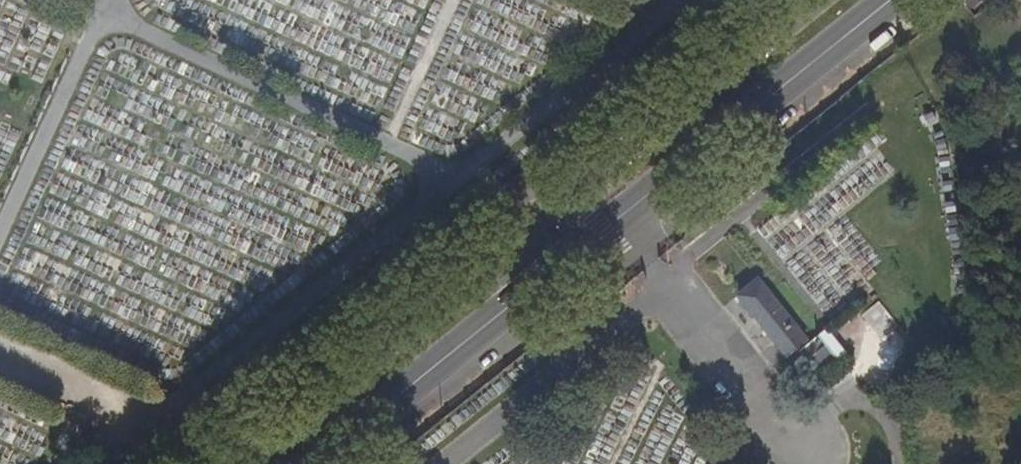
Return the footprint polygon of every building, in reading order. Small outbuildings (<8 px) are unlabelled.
[(808,338),(760,279),(740,295),(789,354),(808,338)] [(881,340),(898,326),(878,301),(861,314),(881,340)] [(854,358),(830,328),(803,348),(827,378),(854,358)]
